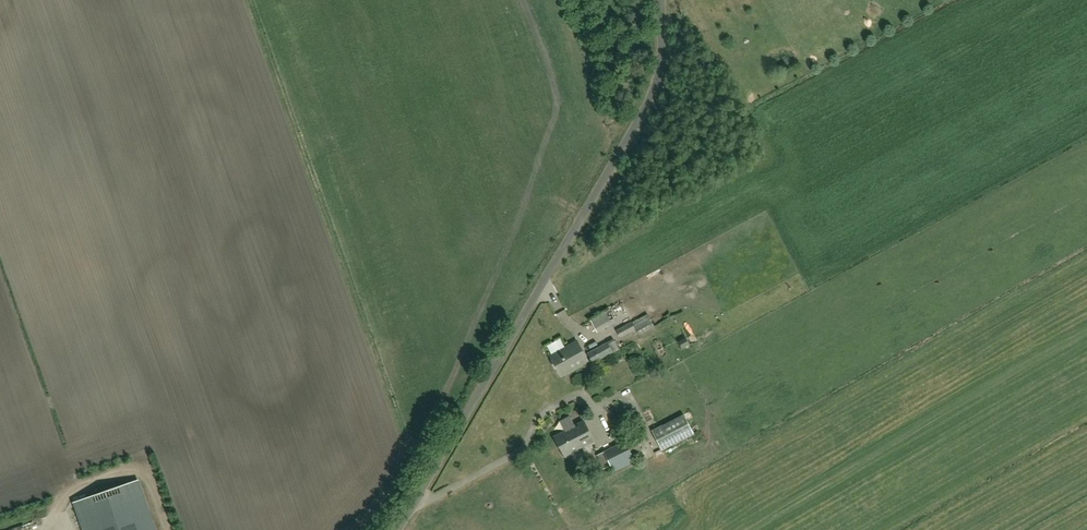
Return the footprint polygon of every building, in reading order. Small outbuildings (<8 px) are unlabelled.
[(596,331),(616,321),(615,320),(628,312),(621,300),(608,307),(609,309),(590,319),(596,331)] [(655,327),(648,314),(650,314),(648,310),(640,315),(641,318),(632,323),(632,322),(616,330),(621,338),(636,330),(639,336),(655,327)] [(613,353),(620,350),(614,339),(608,342),(608,343),(588,354),(593,363),(613,352),(613,353)] [(588,361),(577,341),(571,345),(572,346),(568,348),(567,348),(551,357),(561,376),(588,361)] [(662,450),(694,434),(684,414),(652,431),(662,450)] [(575,454),(581,451),(580,449),(595,441),(584,421),(554,436),(565,457),(574,452),(575,454)] [(613,471),(631,463),(632,462),(629,457),(634,455),(642,451),(635,437),(604,451),(605,453),(597,456),(605,471),(613,468),(613,471)] [(138,481),(78,502),(75,504),(84,529),(155,529),(138,481)]
